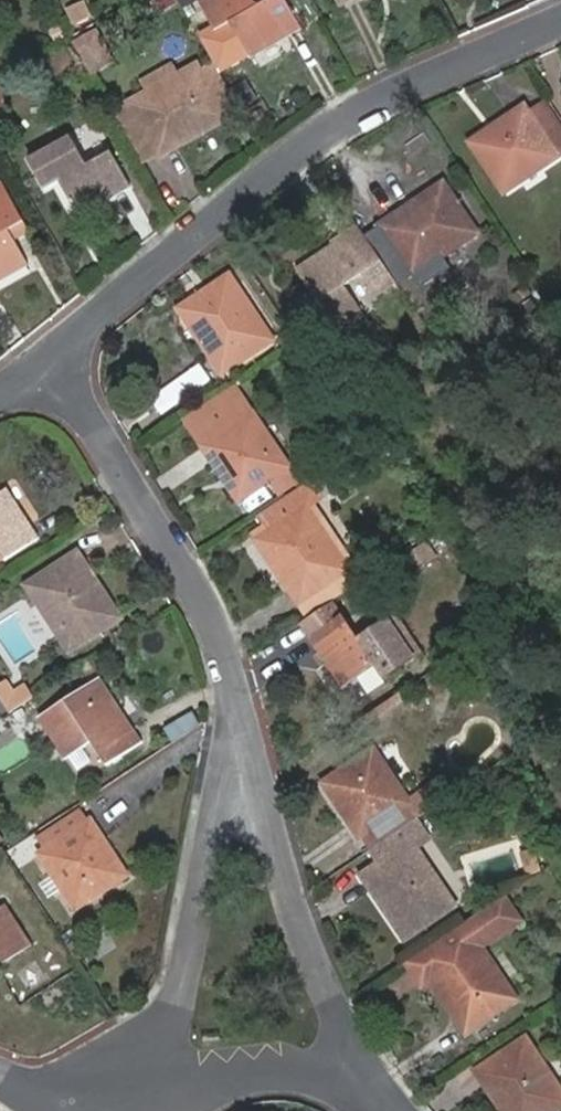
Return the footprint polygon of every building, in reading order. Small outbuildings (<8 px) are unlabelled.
[(254,0),(205,0),(201,2),(216,30),(230,22),(248,55),(300,25),(286,0),(269,0),(257,7),(254,0)] [(112,62),(96,33),(80,41),(97,71),(112,62)] [(175,62),(143,79),(148,92),(151,98),(183,79),(181,74),(175,62)] [(228,117),(223,108),(219,100),(233,92),(217,64),(202,72),(199,65),(181,74),(183,79),(151,98),(148,92),(131,102),(158,155),(159,157),(228,117)] [(223,108),(238,100),(233,92),(219,100),(223,108)] [(504,191),(522,179),(521,174),(537,163),(541,166),(560,152),(560,122),(546,101),(529,112),(526,106),(473,143),(504,191)] [(141,165),(158,155),(131,102),(112,112),(141,165)] [(88,166),(73,139),(32,161),(47,188),(60,181),(79,215),(129,185),(112,153),(88,166)] [(477,230),(443,181),(379,225),(412,275),(429,263),(425,258),(457,236),(460,242),(477,230)] [(14,234),(10,227),(23,220),(3,184),(0,185),(0,276),(28,261),(14,234)] [(14,234),(27,227),(23,220),(10,227),(14,234)] [(367,229),(364,225),(347,236),(350,240),(367,229)] [(378,291),(399,278),(367,229),(350,240),(347,236),(297,269),(314,296),(319,304),(306,313),(326,342),(365,317),(345,285),(366,272),(378,291)] [(224,373),(274,338),(263,322),(258,326),(238,295),(243,291),(231,273),(181,308),(224,373)] [(263,322),(243,291),(238,295),(258,326),(263,322)] [(314,296),(301,304),(306,313),(319,304),(314,296)] [(187,419),(193,428),(243,395),(237,385),(187,419)] [(279,495),(299,482),(280,451),(273,454),(260,433),(265,430),(243,395),(193,428),(239,501),(270,481),(279,495)] [(340,553),(335,557),(314,525),(320,520),(311,505),(327,493),(317,477),(260,515),(271,532),(259,539),(300,604),(351,570),(340,553)] [(6,560),(39,538),(7,489),(0,493),(0,550),(6,560)] [(443,559),(434,542),(414,554),(425,571),(443,559)] [(121,617),(80,553),(29,586),(39,602),(43,599),(63,631),(59,634),(69,651),(121,617)] [(345,615),(312,637),(343,685),(376,663),(386,679),(422,654),(396,614),(360,638),(345,615)] [(141,741),(100,676),(41,716),(67,757),(96,739),(110,761),(141,741)] [(10,712),(34,696),(26,683),(14,691),(7,679),(0,683),(0,696),(10,712)] [(324,783),(361,838),(364,836),(392,817),(401,830),(419,818),(446,800),(437,785),(411,802),(403,789),(398,792),(382,768),(386,765),(374,747),(324,783)] [(403,789),(386,765),(382,768),(398,792),(403,789)] [(83,806),(32,839),(41,854),(92,821),(83,806)] [(392,817),(364,836),(373,849),(401,830),(392,817)] [(445,888),(439,892),(420,860),(424,857),(414,841),(428,832),(419,818),(401,830),(373,849),(381,863),(365,874),(407,938),(456,905),(445,888)] [(128,874),(92,821),(41,854),(53,871),(59,868),(71,888),(67,891),(77,909),(128,874)] [(522,854),(527,872),(542,870),(536,850),(522,854)] [(521,920),(508,901),(410,965),(423,984),(431,978),(466,1031),(516,998),(506,979),(499,983),(487,962),(492,959),(483,945),(521,920)] [(5,961),(31,944),(7,904),(0,908),(0,952),(5,961)] [(538,1052),(527,1035),(477,1069),(505,1110),(556,1110),(560,1108),(560,1085),(559,1083),(553,1086),(533,1055),(538,1052)]
